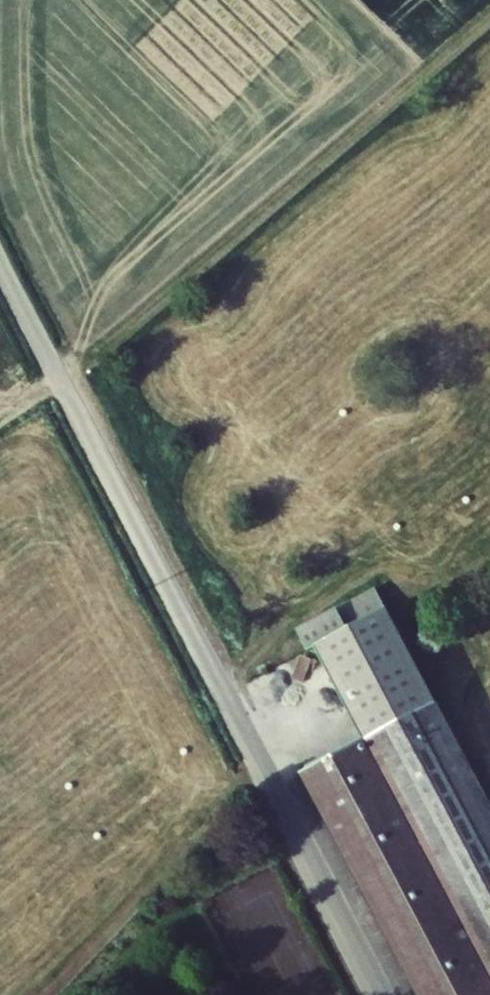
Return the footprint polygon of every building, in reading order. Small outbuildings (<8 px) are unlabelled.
[(421,626),(391,571),(313,612),(320,627),(265,657),(315,753),(433,691),(405,648),(412,634),(421,626)] [(421,626),(412,634),(405,648),(433,691),(315,753),(443,994),(489,994),(489,757),(421,626)]
